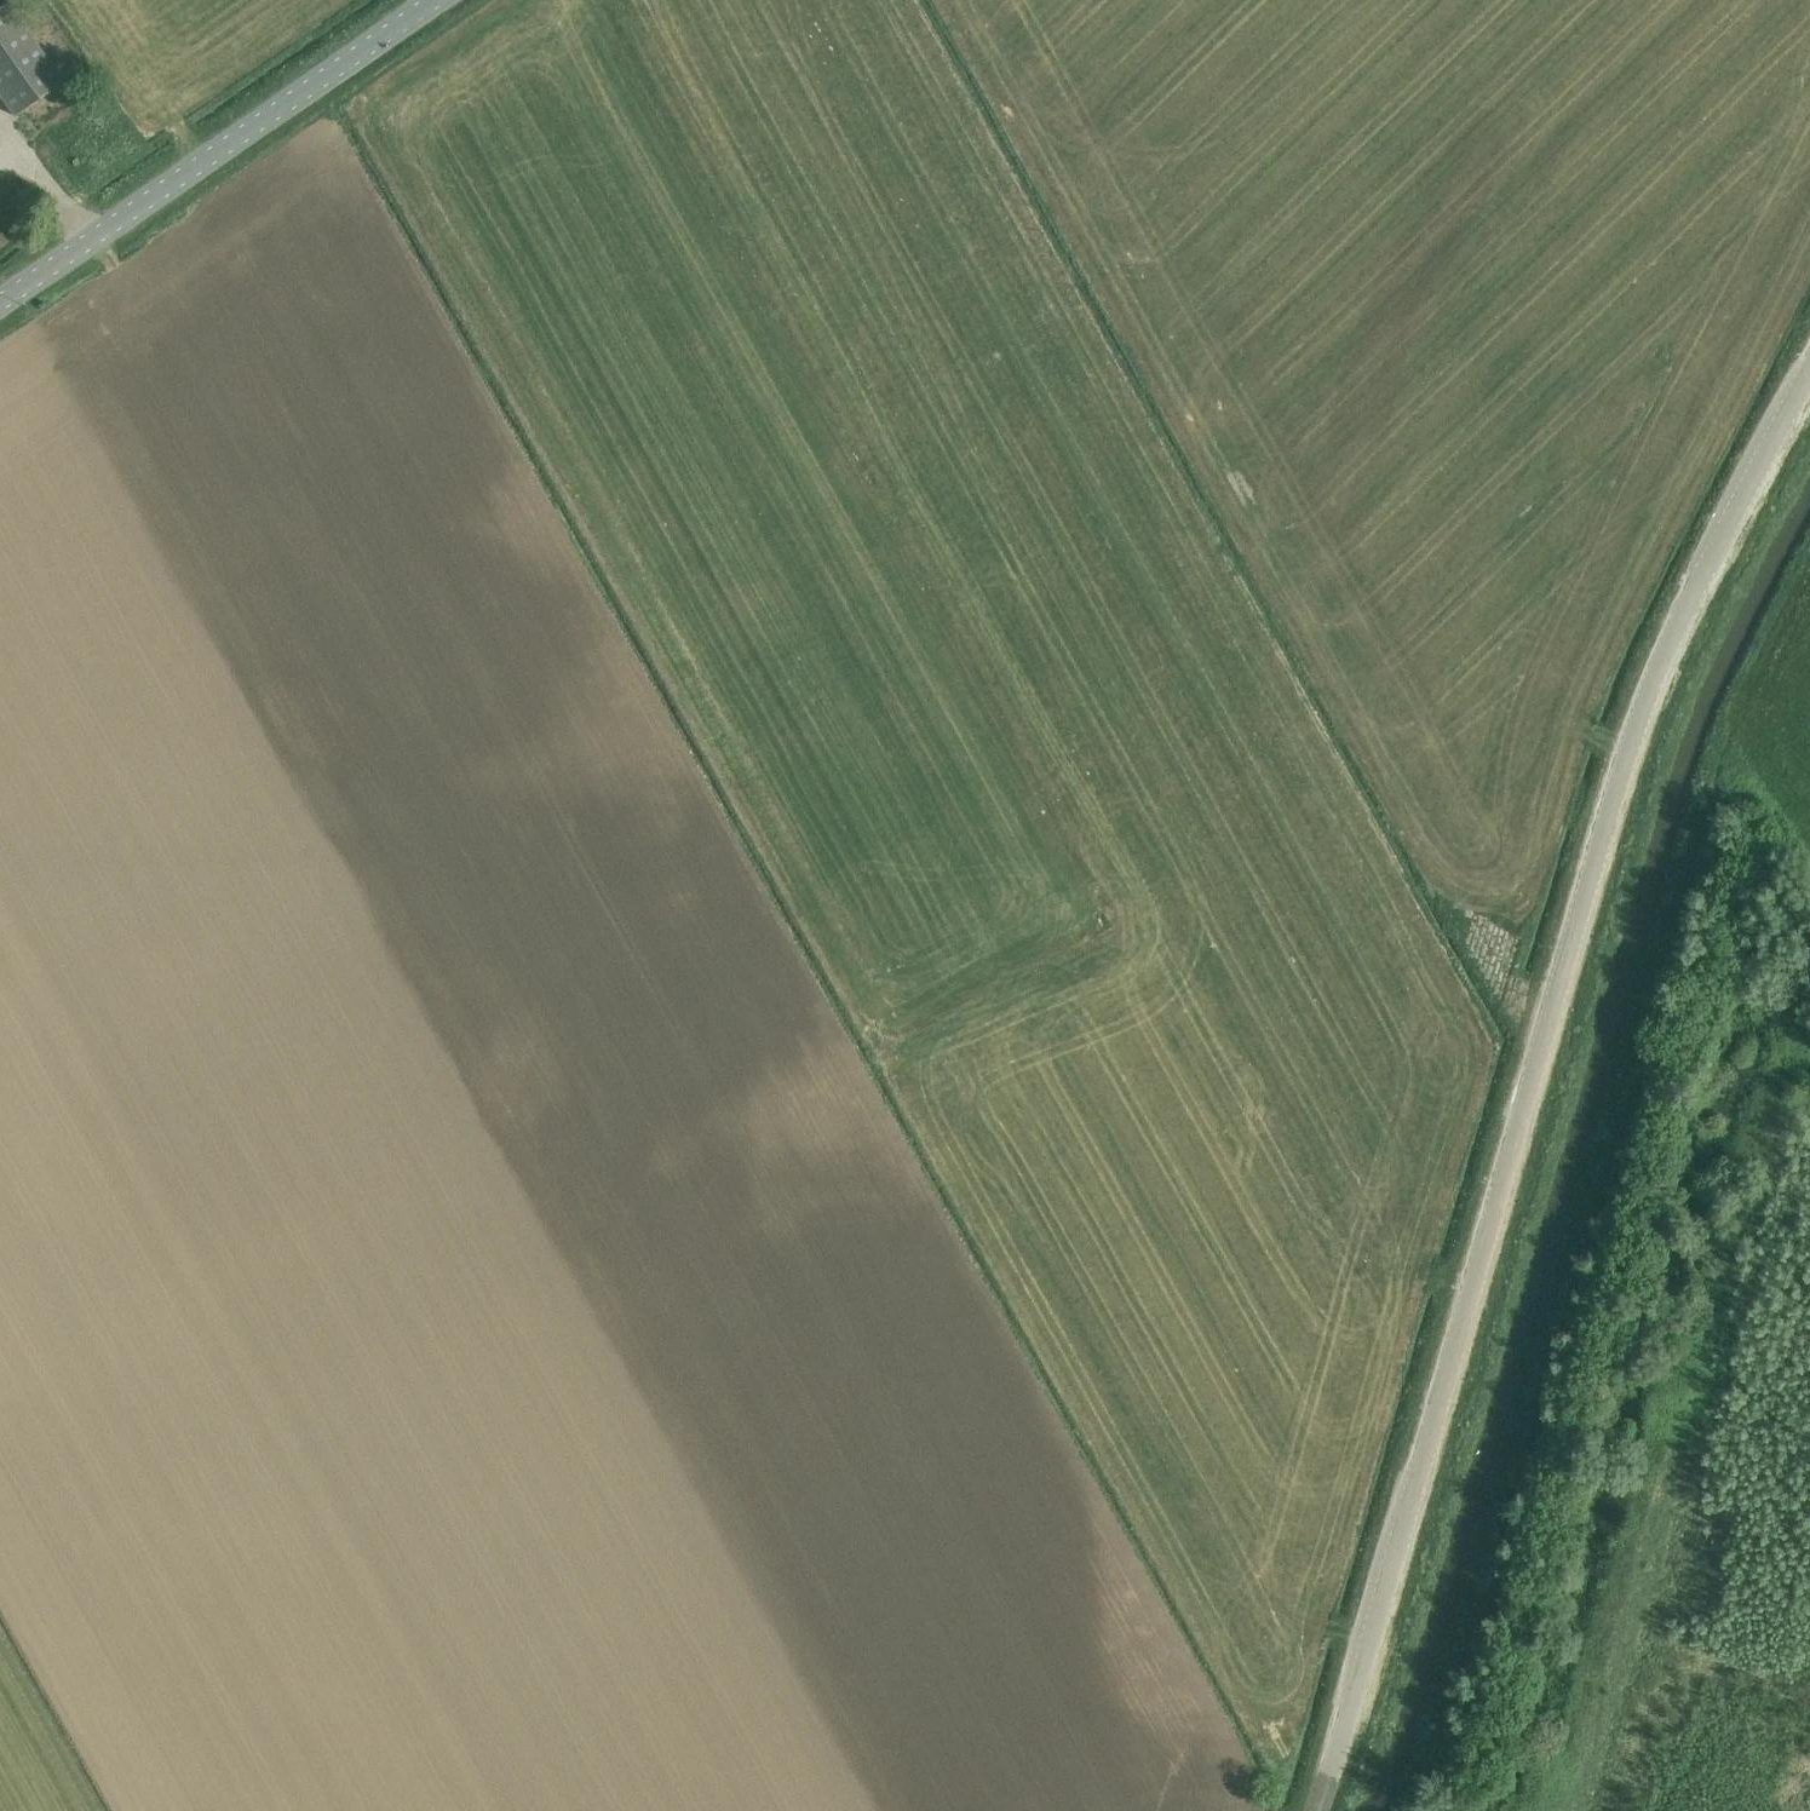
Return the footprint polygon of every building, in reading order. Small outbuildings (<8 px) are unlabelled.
[(6,0),(3,0),(0,2),(0,93),(14,113),(63,80),(6,0)]
